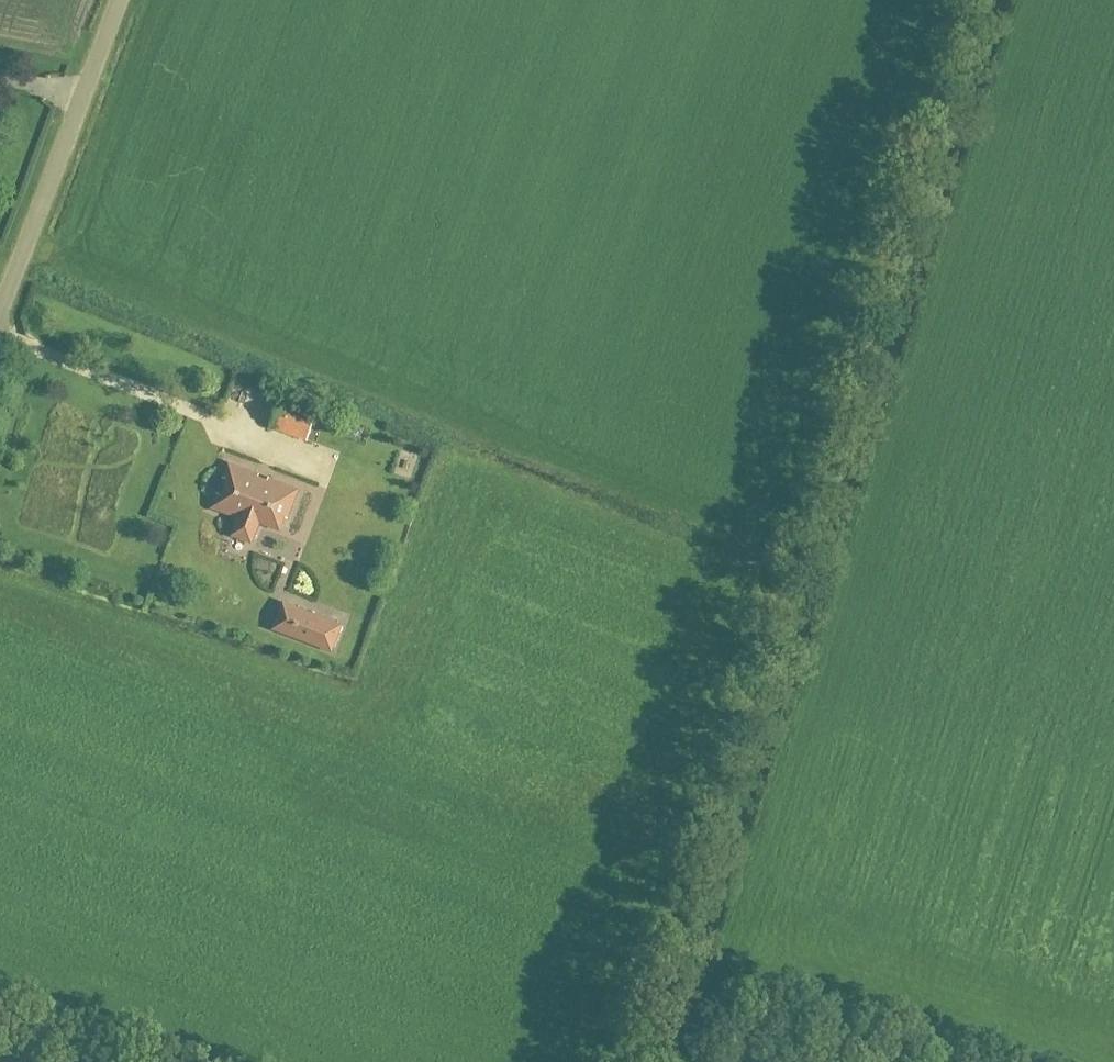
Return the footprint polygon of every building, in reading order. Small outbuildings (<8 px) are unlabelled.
[(317,413),(279,400),(269,429),(306,442),(317,413)] [(278,531),(287,509),(289,510),(296,491),(268,481),(267,484),(256,479),(257,476),(228,465),(223,479),(227,481),(221,497),(216,496),(211,509),(238,519),(233,533),(252,540),(258,523),(278,531)] [(298,611),(298,612),(283,606),(274,629),(289,635),(289,636),(330,652),(340,627),(298,611)]
